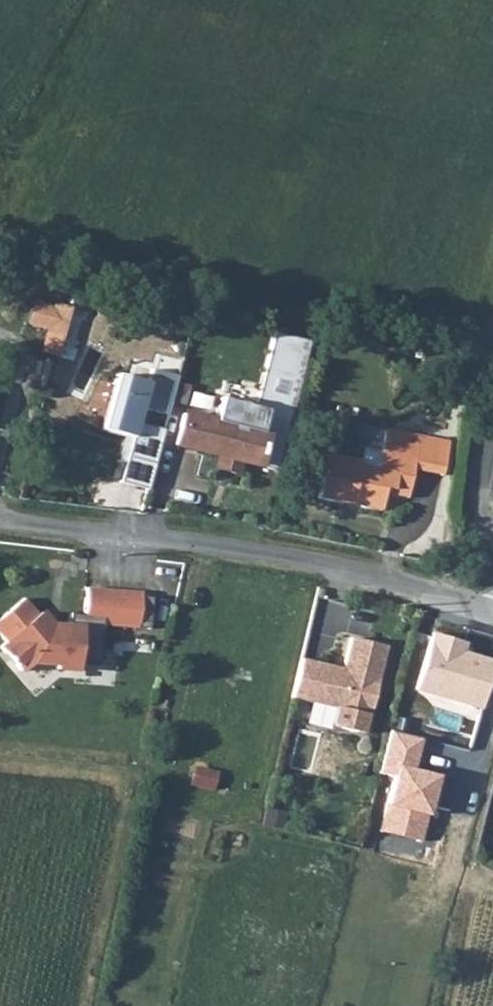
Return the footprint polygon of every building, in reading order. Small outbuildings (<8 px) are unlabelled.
[(48,332),(65,338),(74,310),(58,304),(48,332)] [(226,402),(221,424),(183,415),(175,449),(219,459),(217,467),(239,472),(241,463),(260,468),(261,464),(278,468),(306,344),(277,337),(260,410),(226,402)] [(176,378),(153,372),(149,385),(115,375),(99,430),(123,437),(115,464),(123,466),(118,484),(146,492),(163,432),(137,425),(143,407),(166,413),(176,378)] [(351,457),(318,450),(309,495),(371,507),(375,489),(398,493),(403,465),(433,471),(439,439),(375,426),(368,466),(350,462),(351,457)] [(24,600),(0,620),(0,637),(24,667),(102,672),(105,623),(139,627),(139,592),(88,588),(82,624),(50,622),(24,600)] [(320,598),(306,659),(319,661),(326,631),(342,635),(348,604),(320,598)] [(436,632),(418,692),(479,710),(492,665),(492,661),(463,652),(466,641),(436,632)] [(332,723),(334,726),(363,733),(367,716),(370,716),(386,647),(350,639),(343,670),(301,660),(292,698),(335,708),(332,723)] [(422,737),(392,730),(381,775),(390,777),(377,832),(420,843),(436,779),(413,773),(422,737)]
